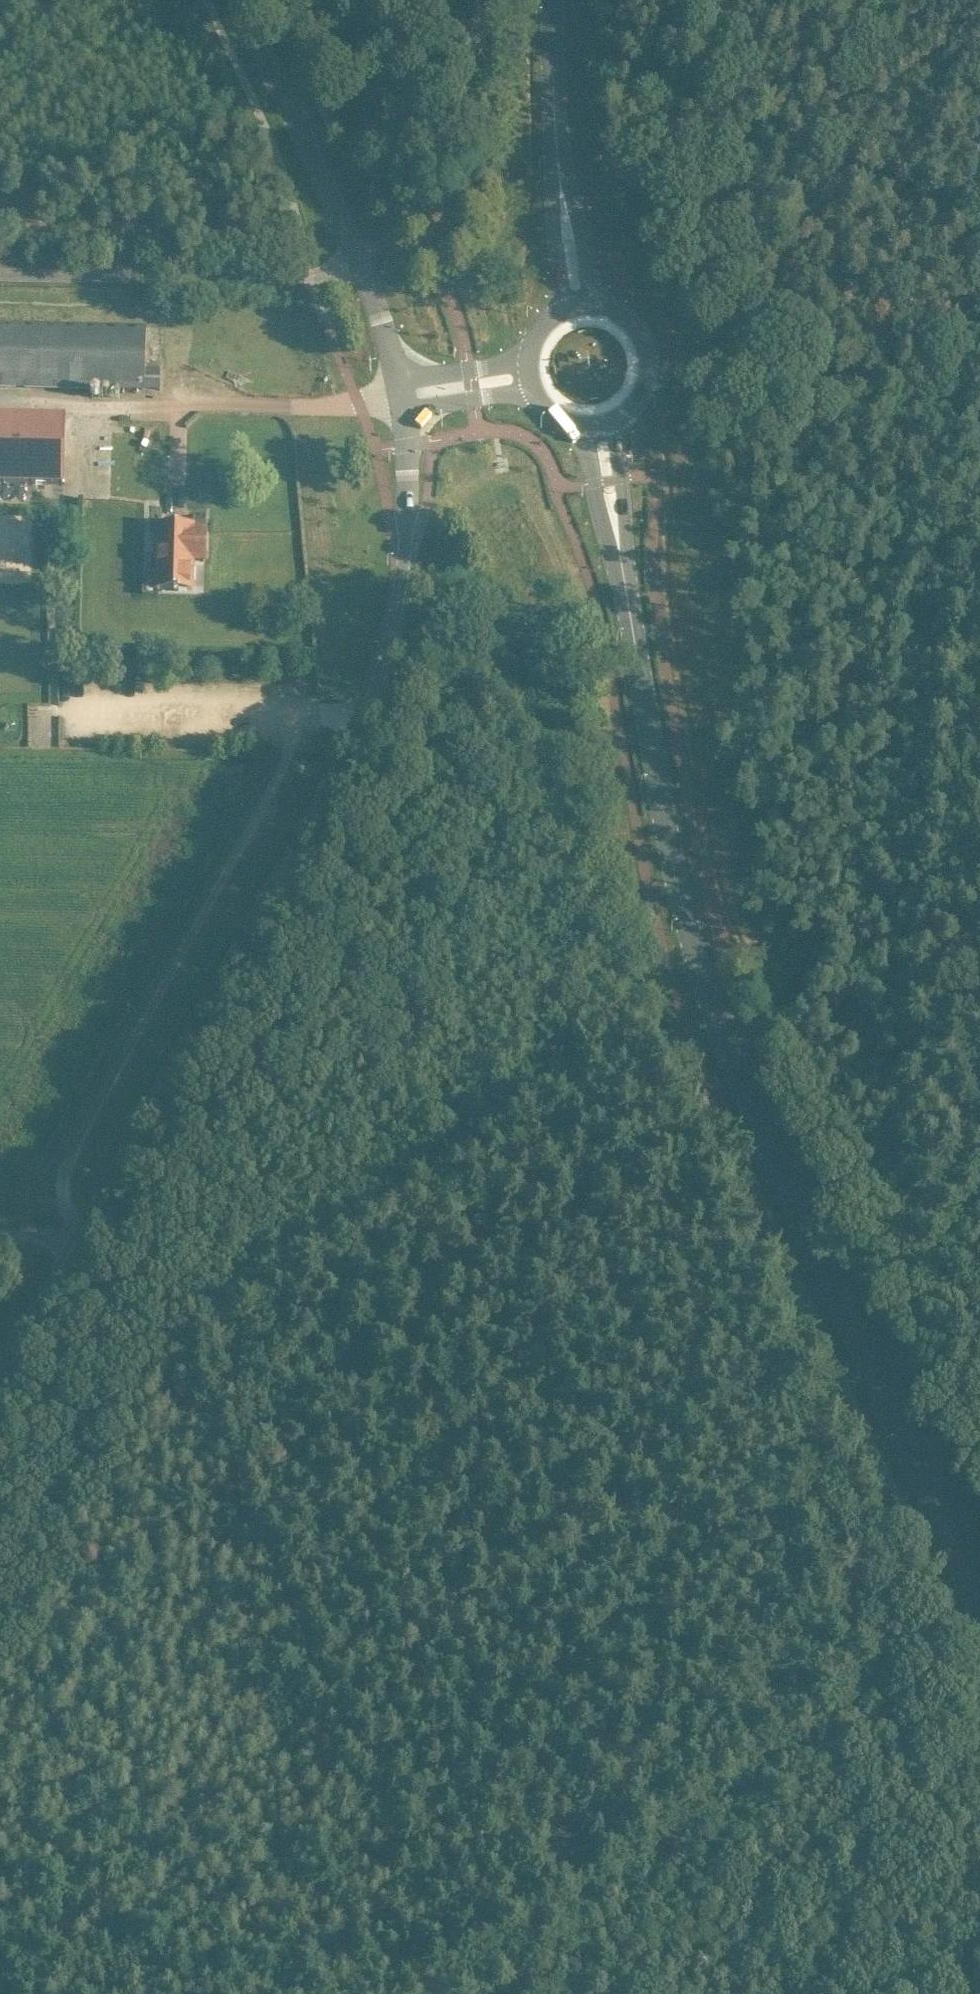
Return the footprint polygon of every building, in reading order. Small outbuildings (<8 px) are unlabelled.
[(0,325),(0,388),(161,391),(161,372),(146,371),(147,328),(0,325)] [(63,486),(65,418),(0,416),(0,485),(63,486)] [(192,590),(193,562),(205,563),(206,533),(194,532),(194,530),(158,529),(156,589),(174,590),(174,592),(179,592),(179,590),(192,590)] [(65,572),(73,573),(73,564),(65,564),(65,572)]
